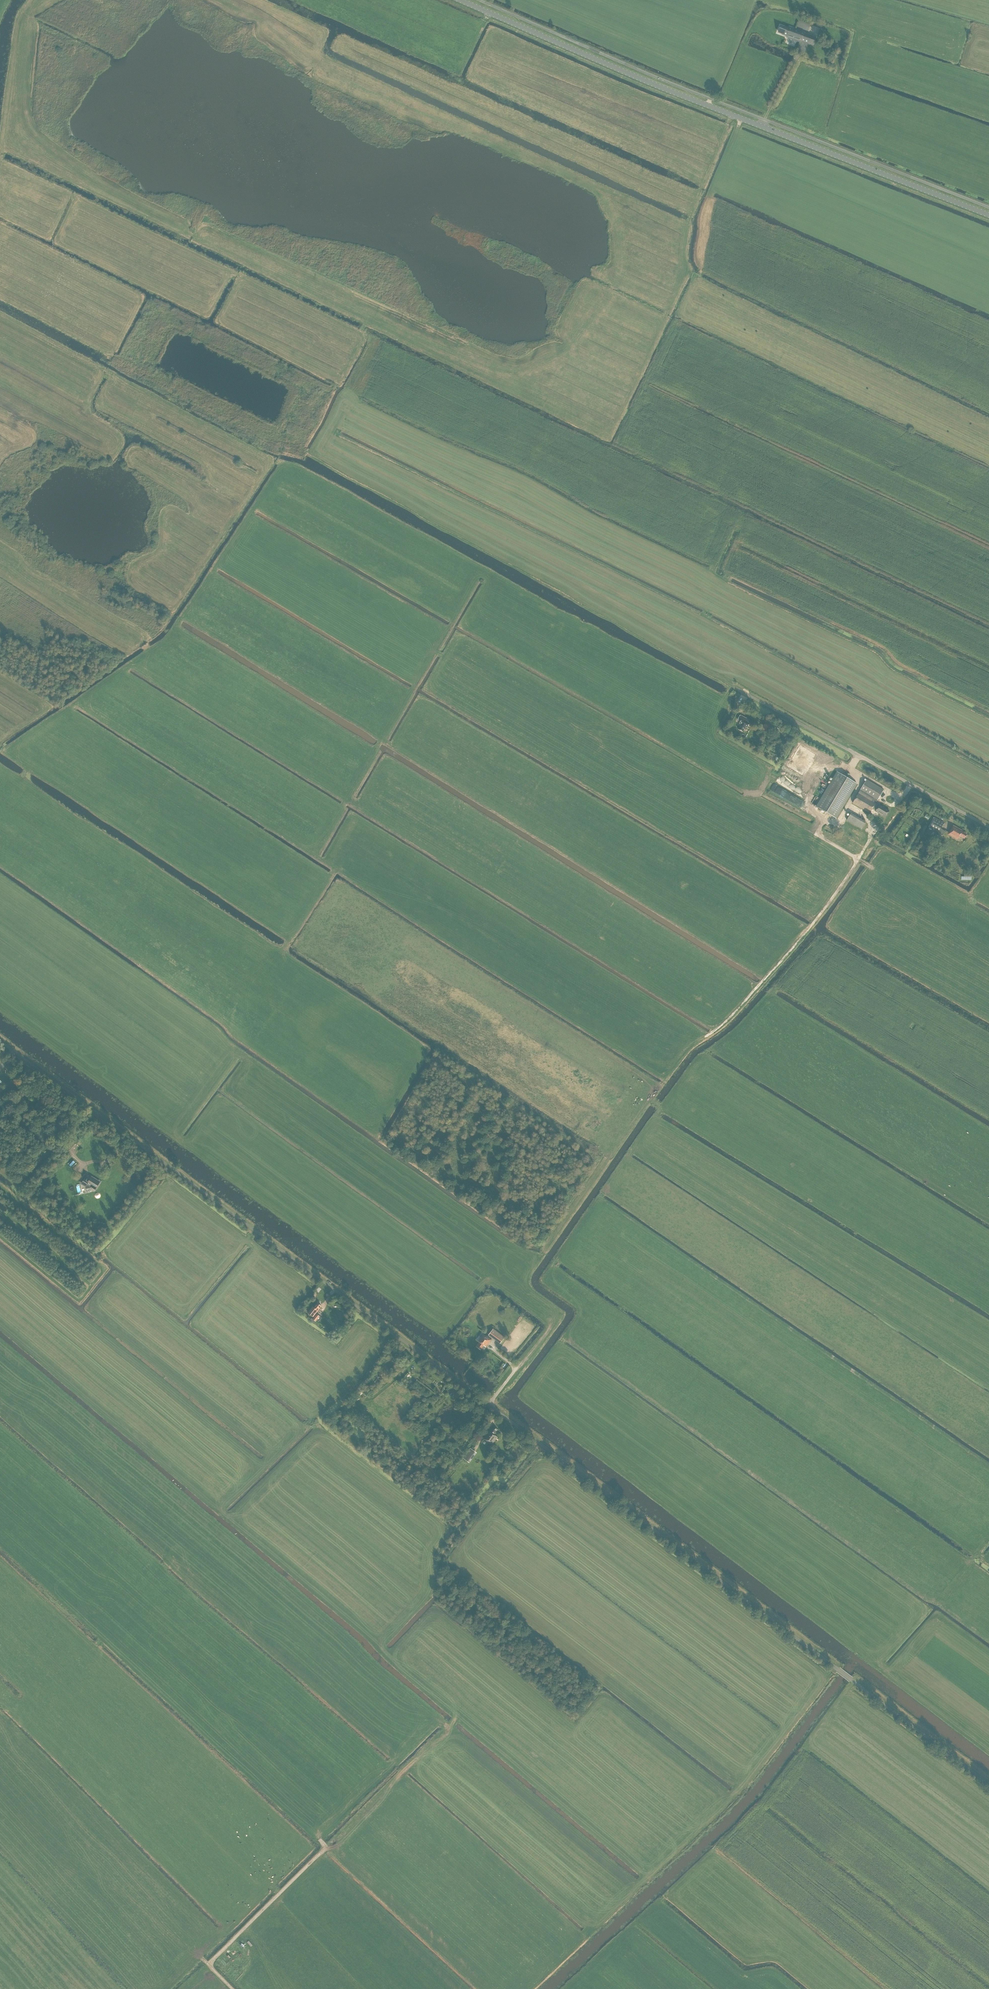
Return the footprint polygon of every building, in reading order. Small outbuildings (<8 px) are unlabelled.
[(807,42),(810,36),(788,28),(786,35),(791,37),(790,39),(799,42),(799,40),(807,42)] [(750,723),(748,722),(749,720),(740,715),(737,720),(740,721),(739,723),(741,724),(739,730),(743,732),(746,727),(748,728),(750,723)] [(770,732),(774,725),(766,721),(763,726),(766,727),(765,729),(770,732)] [(816,806),(836,818),(857,784),(837,772),(816,806)] [(867,779),(853,803),(870,813),(872,809),(876,811),(875,811),(885,817),(889,811),(879,805),(875,803),(877,800),(878,800),(884,790),(867,779)] [(912,815),(919,819),(923,812),(915,808),(912,815)] [(862,829),(866,822),(851,813),(847,820),(862,829)] [(940,829),(943,824),(934,819),(930,828),(943,835),(945,831),(940,829)] [(962,832),(963,831),(953,825),(948,834),(958,839),(960,836),(964,839),(967,834),(962,832)] [(100,1182),(91,1176),(90,1178),(89,1178),(87,1178),(87,1179),(85,1178),(81,1183),(85,1186),(85,1189),(91,1187),(95,1190),(100,1182)] [(313,1316),(321,1306),(318,1303),(313,1309),(311,1308),(308,1312),(313,1316)] [(310,1320),(314,1323),(320,1316),(317,1314),(313,1319),(311,1318),(310,1320)] [(501,1343),(505,1337),(493,1329),(489,1334),(501,1343)] [(486,1347),(491,1340),(483,1334),(478,1341),(479,1342),(476,1346),(480,1349),(484,1345),(486,1347)] [(380,1378),(377,1375),(372,1381),(376,1384),(380,1378)] [(490,1431),(489,1431),(483,1439),(491,1445),(497,1437),(494,1434),(497,1430),(493,1427),(490,1431)] [(468,1461),(475,1452),(470,1448),(463,1458),(468,1461)]
